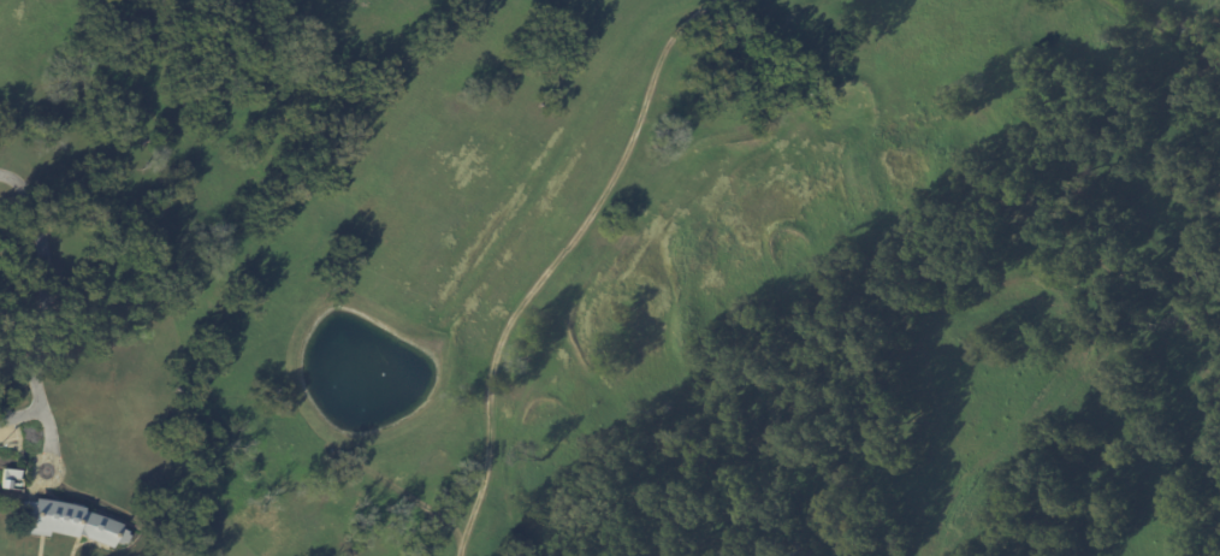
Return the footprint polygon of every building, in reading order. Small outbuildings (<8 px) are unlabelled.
[(6,489),(0,488),(0,467),(19,469),(18,477),(22,477),(20,490),(6,487),(6,489)] [(36,498),(53,502),(67,505),(69,502),(79,504),(78,510),(99,516),(119,524),(117,527),(126,531),(125,533),(129,534),(124,543),(122,542),(120,544),(113,542),(109,549),(90,539),(81,536),(72,534),(71,538),(48,532),(47,536),(22,532),(24,511),(19,511),(20,499),(29,501),(29,498),(36,498)]
